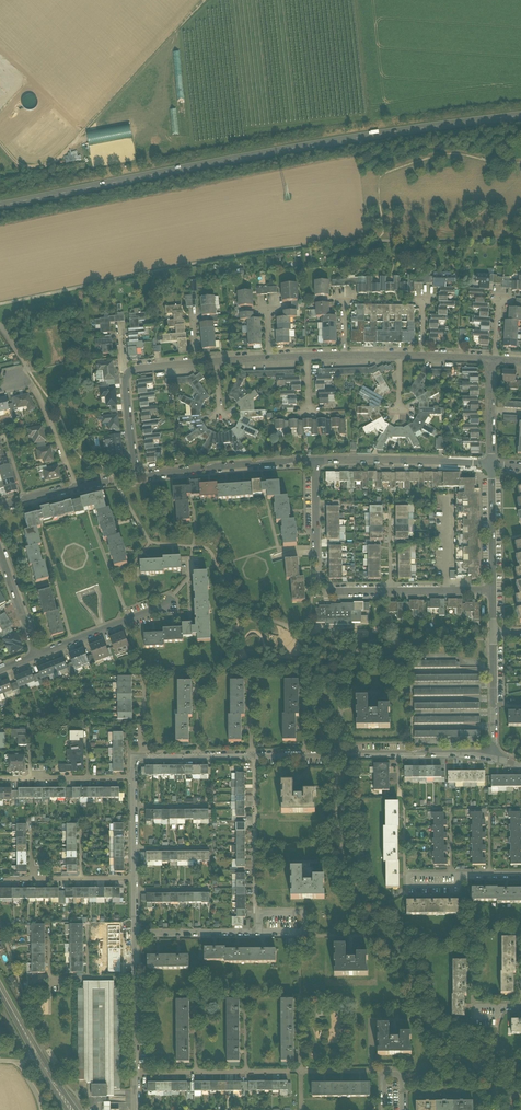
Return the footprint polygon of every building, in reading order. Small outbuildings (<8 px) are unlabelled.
[(129,126),(86,133),(87,144),(130,137),(129,126)] [(439,288),(441,288),(446,288),(447,282),(456,282),(456,276),(434,275),(434,277),(434,283),(434,284),(439,284),(439,288)] [(480,283),(480,290),(483,290),(489,290),(489,283),(493,284),(494,275),(489,275),(489,276),(477,275),(476,282),(480,283)] [(395,290),(400,290),(400,284),(400,276),(394,276),(394,283),(386,283),(386,291),(386,292),(395,292),(395,290)] [(408,284),(400,284),(400,290),(400,292),(408,292),(408,290),(414,290),(414,283),(414,277),(414,276),(408,276),(408,284)] [(380,291),(386,291),(386,283),(386,277),(380,277),(380,284),(372,284),(372,292),(372,293),(380,293),(380,291)] [(367,292),(372,292),(372,284),(372,278),(366,278),(366,285),(358,285),(358,286),(358,294),(367,294),(367,292)] [(316,296),(320,296),(330,296),(330,282),(315,282),(316,296)] [(518,282),(513,282),(513,289),(513,291),(520,291),(520,282),(518,282)] [(282,285),(282,294),(296,293),(296,284),(282,285)] [(439,302),(441,302),(447,302),(447,294),(455,294),(455,288),(446,288),(441,288),(441,293),(439,293),(439,302)] [(475,295),(475,303),(484,304),(485,295),(483,295),(483,290),(480,290),(469,289),(469,295),(475,295)] [(239,307),(244,307),(253,306),(252,292),(238,292),(239,307)] [(297,301),(296,293),(282,294),(283,302),(291,301),(297,301)] [(201,298),(202,307),(215,306),(214,297),(201,298)] [(438,307),(438,316),(446,316),(447,316),(447,308),(455,308),(455,302),(447,302),(441,302),(441,307),(438,307)] [(480,309),(479,318),(488,318),(489,309),(487,309),(487,304),(484,304),(475,303),(473,303),(473,309),(480,309)] [(173,313),(174,321),(182,320),(183,320),(182,311),(180,311),(179,306),(166,307),(166,313),(173,313)] [(216,315),(215,306),(202,307),(203,317),(211,316),(216,316),(216,315)] [(359,322),(364,322),(364,316),(364,306),(357,306),(357,313),(358,313),(358,319),(352,319),(352,322),(359,322)] [(364,306),(364,316),(371,316),(371,322),(377,322),(377,316),(377,306),(364,306)] [(377,306),(377,316),(384,316),(384,322),(389,322),(389,316),(389,306),(377,306)] [(389,306),(389,316),(396,316),(396,322),(401,322),(401,316),(401,306),(389,306)] [(401,306),(401,316),(408,316),(408,322),(414,322),(414,309),(412,309),(413,306),(401,306)] [(130,320),(130,329),(139,328),(138,320),(146,319),(145,313),(131,315),(132,320),(130,320)] [(430,329),(432,329),(438,330),(438,321),(446,322),(446,316),(438,316),(431,316),(431,321),(430,321),(430,329)] [(114,317),(109,317),(109,318),(104,319),(100,319),(100,320),(95,320),(96,326),(100,326),(101,333),(111,333),(110,322),(115,322),(114,317)] [(481,324),(481,332),(487,332),(489,332),(490,324),(488,324),(488,318),(479,318),(474,317),(474,323),(481,324)] [(182,325),(182,320),(174,321),(168,321),(169,327),(175,326),(176,334),(184,334),(185,334),(184,325),(182,325)] [(359,341),(364,341),(364,331),(364,322),(359,322),(359,332),(352,332),(352,342),(357,342),(357,343),(359,343),(359,341)] [(371,322),(371,332),(364,331),(364,341),(364,342),(369,342),(369,343),(372,343),(372,341),(376,341),(377,332),(377,322),(371,322)] [(389,322),(384,322),(383,332),(377,332),(376,341),(376,343),(381,343),(384,343),(384,341),(389,341),(389,332),(389,322)] [(401,322),(396,322),(396,332),(389,332),(389,341),(389,343),(394,343),(396,343),(396,341),(401,341),(401,332),(401,322)] [(408,322),(408,332),(401,332),(401,341),(401,343),(406,343),(406,344),(409,344),(409,342),(414,342),(414,322),(408,322)] [(129,334),(129,343),(138,342),(138,334),(145,333),(144,328),(139,328),(130,329),(131,334),(129,334)] [(445,330),(438,330),(432,329),(431,335),(429,334),(429,343),(438,343),(438,335),(445,335),(445,330)] [(487,338),(487,332),(481,332),(473,331),(473,337),(480,337),(480,346),(488,347),(489,338),(487,338)] [(185,339),(184,334),(176,334),(170,335),(171,341),(178,341),(178,349),(186,348),(187,348),(187,339),(185,339)] [(102,346),(103,354),(113,353),(112,345),(111,345),(110,339),(104,340),(95,341),(95,346),(102,346)] [(137,356),(137,355),(137,348),(138,348),(144,348),(144,345),(145,345),(145,344),(144,344),(143,342),(138,342),(129,343),(130,348),(128,348),(129,357),(137,356)] [(98,372),(98,371),(105,371),(105,375),(104,375),(104,380),(106,380),(114,379),(113,362),(97,364),(97,366),(97,368),(98,368),(98,372)] [(376,366),(371,368),(371,375),(373,375),(379,372),(377,369),(376,366)] [(426,376),(429,376),(429,370),(424,367),(420,372),(426,376)] [(470,375),(470,383),(476,383),(478,383),(478,374),(476,374),(476,369),(462,369),(462,375),(470,375)] [(99,381),(104,380),(104,375),(105,375),(105,371),(98,371),(98,372),(97,372),(97,373),(96,375),(97,380),(99,381)] [(244,379),(247,379),(246,372),(244,372),(241,371),(238,376),(244,379)] [(509,383),(511,383),(515,383),(516,381),(516,372),(502,371),(502,377),(503,377),(503,382),(509,383)] [(378,387),(374,393),(382,398),(384,395),(383,394),(389,390),(380,374),(379,372),(373,375),(380,387),(379,387),(378,387)] [(416,399),(417,398),(425,394),(421,388),(419,387),(426,376),(420,372),(410,391),(415,394),(415,395),(416,399)] [(193,374),(189,377),(189,384),(192,384),(192,383),(197,380),(195,377),(193,374)] [(237,403),(245,397),(241,392),(240,392),(238,391),(244,379),(238,376),(229,396),(235,399),(235,400),(237,403)] [(285,387),(285,383),(284,383),(284,377),(283,377),(280,378),(277,378),(277,387),(285,387)] [(286,377),(284,377),(284,383),(285,383),(292,383),(292,391),(294,391),(301,391),(300,382),(298,382),(298,377),(300,377),(296,377),(293,377),(289,377),(286,377)] [(139,394),(141,394),(147,393),(146,385),(154,384),(153,378),(137,380),(137,381),(139,380),(140,385),(138,386),(139,394)] [(197,395),(194,401),(202,405),(203,406),(204,402),(204,401),(209,397),(199,382),(197,380),(192,383),(192,384),(199,395),(198,396),(197,395)] [(316,390),(321,390),(325,390),(324,382),(332,382),(332,381),(318,381),(318,382),(316,382),(316,390)] [(519,381),(516,381),(515,383),(511,383),(510,389),(518,390),(519,388),(519,381)] [(470,389),(470,397),(477,397),(479,397),(478,388),(477,388),(476,383),(470,383),(462,383),(462,389),(470,389)] [(378,403),(382,398),(374,393),(363,387),(360,392),(372,399),(371,401),(370,401),(370,408),(379,408),(380,404),(378,403)] [(106,401),(107,406),(110,406),(117,405),(115,388),(109,389),(100,390),(101,398),(108,397),(108,401),(106,401)] [(419,409),(420,409),(429,409),(429,402),(428,402),(427,400),(439,393),(436,388),(425,394),(417,398),(420,404),(419,405),(419,409)] [(335,390),(325,390),(321,390),(321,396),(319,396),(320,404),(324,404),(328,404),(328,396),(335,396),(335,390)] [(240,413),(241,413),(250,412),(250,405),(248,405),(247,403),(259,396),(255,391),(245,397),(237,403),(241,408),(240,409),(240,413)] [(294,396),(294,391),(292,391),(280,392),(280,397),(287,397),(288,405),(293,405),(296,405),(296,396),(294,396)] [(140,408),(142,408),(149,407),(148,399),(155,398),(155,392),(147,393),(141,394),(141,399),(139,399),(140,408)] [(26,405),(29,411),(34,408),(27,395),(14,398),(16,407),(26,405)] [(199,411),(202,405),(194,401),(183,396),(180,402),(192,408),(192,409),(191,409),(191,417),(200,416),(201,416),(201,412),(199,411)] [(470,403),(470,411),(477,411),(479,411),(479,402),(477,402),(477,397),(470,397),(463,397),(463,403),(470,403)] [(10,409),(10,412),(14,411),(13,408),(16,407),(14,398),(11,399),(12,404),(9,404),(7,405),(8,410),(10,409)] [(8,410),(7,405),(6,400),(0,401),(0,411),(8,410)] [(142,422),(144,422),(151,421),(150,413),(157,412),(156,406),(149,407),(142,408),(143,413),(141,413),(142,422)] [(379,414),(379,408),(370,408),(358,408),(357,414),(371,414),(371,416),(370,416),(373,423),(381,418),(382,418),(380,415),(379,414)] [(416,418),(417,419),(425,423),(428,417),(427,417),(427,415),(441,415),(441,409),(429,409),(420,409),(420,415),(418,415),(416,418)] [(238,423),(239,423),(247,427),(250,420),(249,420),(249,418),(263,417),(262,411),(250,412),(241,413),(242,419),(240,419),(238,423)] [(470,416),(470,425),(477,425),(479,425),(479,416),(477,416),(477,411),(470,411),(463,411),(463,417),(470,416)] [(102,423),(109,422),(109,426),(110,430),(120,429),(119,420),(117,421),(117,415),(112,416),(102,417),(102,423)] [(201,422),(200,416),(191,417),(179,418),(179,424),(193,423),(193,424),(192,425),(196,431),(204,426),(204,425),(202,422),(201,422)] [(385,424),(381,418),(373,423),(363,429),(366,434),(378,428),(378,429),(378,430),(384,434),(389,426),(389,425),(386,423),(385,424)] [(318,428),(322,428),(326,428),(326,435),(332,435),(331,428),(331,421),(326,421),(326,419),(317,420),(317,421),(318,428)] [(331,419),(331,421),(331,428),(339,428),(340,435),(346,435),(345,419),(345,421),(340,421),(340,419),(331,419)] [(409,425),(409,426),(414,434),(420,431),(419,430),(420,428),(432,435),(435,430),(425,423),(417,419),(413,424),(412,424),(409,425)] [(144,436),(146,435),(152,435),(151,427),(159,426),(158,420),(151,421),(144,422),(145,427),(143,427),(144,436)] [(304,436),(304,429),(303,422),(298,422),(298,420),(289,421),(289,422),(290,429),(298,429),(298,436),(304,436)] [(318,436),(318,428),(317,421),(312,422),(312,420),(303,420),(303,422),(304,429),(312,428),(312,436),(318,436)] [(290,437),(290,429),(289,422),(284,423),(284,421),(275,421),(275,430),(284,429),(284,437),(290,437)] [(232,430),(232,431),(237,439),(243,435),(243,434),(243,432),(256,438),(258,432),(247,427),(239,423),(236,429),(235,428),(232,430)] [(470,430),(470,439),(477,439),(479,439),(479,430),(477,430),(477,425),(470,425),(463,425),(463,431),(470,430)] [(33,437),(35,443),(36,443),(44,441),(45,441),(42,426),(27,430),(29,438),(33,437)] [(208,431),(204,426),(196,431),(186,438),(190,443),(201,435),(202,437),(201,438),(208,441),(212,433),(212,432),(209,430),(208,431)] [(395,429),(389,426),(384,434),(378,444),(383,447),(390,436),(392,437),(392,438),(399,438),(399,428),(395,428),(395,429)] [(403,428),(399,428),(399,438),(406,438),(406,437),(407,436),(414,448),(420,445),(414,434),(409,426),(403,429),(403,428)] [(226,434),(222,434),(223,444),(230,443),(230,442),(231,441),(233,444),(232,445),(234,447),(232,448),(237,455),(239,455),(242,455),(242,454),(244,454),(242,450),(244,449),(237,439),(232,431),(227,435),(226,434)] [(218,436),(212,433),(208,441),(203,452),(208,455),(214,442),(216,443),(216,444),(223,444),(222,434),(218,434),(218,436)] [(145,450),(147,449),(154,449),(153,440),(161,440),(160,434),(152,435),(146,435),(146,441),(144,441),(145,450)] [(110,443),(111,455),(115,454),(122,454),(120,436),(117,437),(116,436),(105,438),(106,444),(110,443)] [(477,444),(477,439),(470,439),(463,439),(463,444),(470,444),(470,453),(479,453),(479,444),(477,444)] [(46,448),(45,445),(44,441),(36,443),(37,447),(37,450),(46,448)] [(42,455),(44,463),(53,461),(50,447),(46,448),(37,450),(36,450),(38,456),(42,455)] [(161,448),(154,449),(147,449),(148,455),(146,455),(147,464),(156,463),(155,454),(162,453),(161,448)] [(4,460),(0,461),(0,468),(8,466),(6,459),(4,460)] [(8,466),(0,468),(0,475),(10,472),(8,466)] [(44,470),(46,480),(60,477),(57,467),(47,470),(44,470)] [(10,472),(0,475),(2,482),(12,479),(10,472)] [(368,489),(368,482),(368,475),(363,475),(363,472),(354,473),(354,475),(354,482),(362,482),(362,489),(368,489)] [(382,489),(382,483),(382,474),(377,474),(377,472),(368,472),(368,475),(368,482),(376,482),(376,489),(382,489)] [(340,489),(340,482),(340,475),(335,475),(335,473),(326,473),(326,482),(334,482),(335,489),(340,489)] [(354,489),(354,482),(354,475),(349,475),(349,473),(340,473),(340,475),(340,482),(348,482),(348,489),(354,489)] [(396,490),(396,482),(396,475),(391,475),(391,473),(382,473),(382,474),(382,483),(390,483),(390,490),(396,490)] [(410,490),(410,482),(410,475),(405,475),(405,473),(396,473),(396,475),(396,482),(404,482),(404,490),(410,490)] [(424,489),(424,482),(424,475),(419,475),(419,473),(410,473),(410,475),(410,482),(418,482),(418,489),(424,489)] [(424,473),(424,475),(424,482),(432,482),(432,489),(438,489),(438,487),(438,475),(433,475),(433,473),(424,473)] [(438,487),(459,487),(460,487),(460,480),(460,474),(438,474),(438,475),(438,487)] [(12,479),(2,482),(0,482),(0,489),(4,488),(14,485),(12,479)] [(459,487),(459,491),(474,491),(474,480),(460,480),(460,487),(459,487)] [(474,480),(474,491),(459,491),(459,494),(478,494),(480,494),(480,491),(477,491),(476,480),(474,480)] [(191,496),(201,495),(200,485),(200,482),(190,482),(190,488),(191,495),(191,496)] [(263,495),(263,494),(262,486),(262,482),(252,483),(252,485),(253,496),(263,495)] [(217,484),(200,485),(201,495),(201,498),(218,497),(217,487),(217,484)] [(267,485),(267,486),(268,493),(268,500),(275,499),(281,499),(280,484),(267,485)] [(16,492),(14,485),(4,488),(6,495),(15,492),(16,492)] [(252,485),(235,486),(236,499),(253,498),(253,496),(252,485)] [(235,486),(217,487),(218,497),(218,499),(218,500),(236,499),(235,486)] [(174,503),(176,503),(187,502),(187,496),(186,488),(186,487),(173,488),(174,503)] [(478,578),(478,577),(478,494),(459,494),(456,494),(456,571),(457,576),(464,576),(472,576),(472,580),(481,580),(481,578),(478,578)] [(96,514),(97,514),(106,511),(102,495),(95,497),(90,498),(90,500),(82,502),(82,500),(72,503),(75,514),(94,509),(96,514)] [(288,498),(281,499),(275,499),(275,507),(274,507),(275,516),(276,516),(277,523),(282,523),(290,522),(290,518),(291,518),(289,502),(288,498)] [(39,508),(40,513),(42,520),(52,518),(52,520),(75,514),(72,503),(72,501),(49,507),(49,506),(39,508)] [(189,502),(187,502),(176,503),(177,522),(190,521),(189,502)] [(110,510),(106,511),(97,514),(99,522),(98,522),(98,523),(101,532),(100,533),(101,533),(102,533),(104,541),(107,541),(117,538),(116,533),(117,533),(112,514),(111,515),(110,510)] [(40,527),(38,521),(37,514),(37,513),(24,517),(27,531),(36,528),(40,527)] [(295,522),(290,522),(282,523),(282,531),(281,531),(282,540),(283,540),(283,547),(297,546),(297,542),(298,542),(297,526),(296,526),(295,522)] [(40,545),(36,528),(27,531),(23,532),(28,548),(37,546),(40,545)] [(120,537),(117,538),(107,541),(109,549),(108,549),(108,550),(111,560),(112,560),(114,568),(114,569),(115,568),(127,565),(126,561),(127,560),(122,542),(121,542),(120,537)] [(42,563),(37,546),(28,548),(25,549),(29,566),(31,566),(42,563)] [(163,558),(163,561),(164,571),(181,570),(180,557),(163,558)] [(286,580),(291,579),(300,579),(298,559),(285,560),(286,580)] [(164,574),(164,571),(163,561),(140,562),(140,575),(164,574)] [(44,562),(42,563),(31,566),(35,583),(48,579),(44,562)] [(197,617),(197,621),(210,621),(209,613),(211,613),(210,604),(209,604),(208,589),(210,589),(209,580),(208,580),(207,573),(194,573),(195,579),(193,579),(194,594),(195,594),(196,602),(194,602),(195,617),(197,617)] [(304,578),(300,579),(291,579),(293,603),(306,602),(304,578)] [(43,615),(45,614),(56,611),(50,589),(37,592),(43,615)] [(439,616),(445,616),(445,608),(445,602),(439,602),(439,600),(431,600),(431,602),(431,609),(439,609),(439,616)] [(448,609),(455,609),(456,609),(456,615),(456,616),(462,616),(462,613),(462,605),(462,602),(457,602),(457,600),(448,600),(448,602),(448,608),(448,609)] [(419,617),(424,617),(424,603),(419,604),(419,601),(410,601),(410,603),(410,611),(418,611),(419,617)] [(325,625),(351,625),(351,623),(361,623),(361,624),(367,624),(367,617),(361,617),(361,611),(369,611),(369,604),(363,604),(363,603),(354,603),(354,604),(341,604),(341,605),(331,605),(331,606),(319,606),(319,609),(316,609),(316,623),(325,623),(325,625)] [(398,620),(403,620),(403,605),(398,605),(398,603),(389,603),(389,606),(389,613),(398,613),(398,620)] [(474,620),(480,620),(480,606),(474,606),(474,603),(466,603),(466,604),(466,613),(474,613),(474,620)] [(57,611),(56,611),(45,614),(51,637),(63,633),(57,611)] [(3,631),(10,627),(12,626),(4,613),(0,616),(0,626),(3,631)] [(196,628),(192,628),(193,636),(197,636),(197,642),(211,642),(210,621),(197,621),(195,621),(196,628)] [(182,624),(183,628),(183,637),(193,637),(193,636),(192,628),(192,623),(182,624)] [(12,630),(10,627),(3,631),(0,633),(0,637),(12,630)] [(163,629),(164,634),(164,643),(183,642),(183,637),(183,628),(163,629)] [(12,630),(0,637),(2,641),(3,640),(13,633),(12,630)] [(5,646),(10,654),(17,650),(17,651),(22,648),(17,641),(19,640),(15,633),(13,633),(3,640),(6,645),(5,646)] [(109,638),(116,655),(130,650),(123,633),(109,638)] [(164,647),(164,643),(164,634),(144,635),(145,648),(164,647)] [(104,641),(97,644),(102,659),(108,656),(109,656),(107,650),(104,641)] [(95,661),(102,659),(97,644),(89,647),(93,655),(95,661)] [(84,649),(76,652),(82,666),(89,664),(89,663),(87,658),(84,649)] [(238,650),(237,658),(246,658),(246,650),(238,650)] [(75,669),(82,666),(76,652),(69,655),(72,663),(75,669)] [(63,659),(56,662),(60,672),(67,669),(66,666),(63,659)] [(49,676),(60,672),(56,662),(45,666),(49,676)] [(42,679),(49,676),(45,666),(37,669),(39,674),(41,679),(42,679)] [(83,670),(82,666),(75,669),(76,670),(75,671),(76,673),(77,675),(79,674),(78,672),(83,670)] [(31,671),(23,674),(27,684),(34,682),(35,681),(33,676),(31,671)] [(60,672),(49,676),(51,680),(61,676),(60,672)] [(20,687),(27,684),(23,674),(15,677),(17,682),(19,687),(20,687)] [(9,680),(0,683),(4,693),(12,690),(13,690),(11,685),(9,680)] [(285,682),(285,699),(299,699),(298,681),(285,682)] [(178,683),(178,700),(192,700),(192,682),(178,683)] [(230,682),(231,700),(244,699),(244,682),(230,682)] [(12,690),(4,693),(7,699),(14,696),(13,692),(12,690)] [(231,700),(231,717),(241,717),(245,717),(244,699),(231,700)] [(285,699),(285,716),(296,716),(299,716),(299,699),(285,699)] [(379,716),(377,716),(370,716),(368,716),(367,699),(356,699),(356,704),(358,704),(358,711),(356,711),(356,717),(358,717),(358,724),(356,724),(356,729),(390,729),(390,723),(389,723),(389,712),(390,712),(390,707),(378,708),(379,716)] [(178,700),(178,717),(189,717),(192,717),(192,700),(178,700)] [(520,726),(520,713),(508,713),(508,727),(520,726)] [(296,742),(296,716),(285,716),(283,716),(283,742),(296,742)] [(189,742),(189,717),(178,717),(176,717),(176,742),(189,742)] [(242,742),(241,717),(231,717),(229,717),(229,742),(242,742)] [(19,746),(27,746),(27,736),(26,736),(26,730),(12,730),(12,737),(19,737),(19,746)] [(70,738),(70,741),(76,741),(76,738),(83,738),(83,732),(70,732),(70,738)] [(113,733),(113,741),(123,741),(123,733),(113,733)] [(83,743),(83,738),(76,738),(76,741),(70,741),(70,747),(72,747),(72,751),(83,751),(83,743)] [(113,748),(113,757),(124,756),(124,749),(113,748)] [(83,754),(83,751),(72,751),(68,751),(68,757),(69,757),(69,756),(73,756),(73,767),(66,767),(66,772),(77,772),(77,767),(79,767),(79,769),(83,769),(83,754)] [(25,755),(11,755),(11,758),(9,758),(9,759),(9,764),(25,764),(25,761),(26,761),(27,760),(27,759),(26,758),(25,758),(25,755)] [(25,773),(25,764),(9,764),(10,769),(11,769),(11,773),(25,773)] [(124,772),(124,764),(114,764),(114,772),(124,772)] [(375,770),(375,773),(389,773),(389,764),(375,764),(374,764),(374,770),(375,770)] [(208,766),(200,766),(201,775),(209,775),(208,768),(208,766)] [(375,778),(376,782),(389,782),(389,773),(375,773),(374,773),(374,778),(375,778)] [(389,791),(389,782),(376,782),(374,782),(374,788),(376,788),(376,791),(389,791)] [(282,813),(315,813),(315,807),(314,807),(314,797),(315,797),(315,792),(304,792),(304,800),(302,800),(302,797),(294,797),(294,801),(293,801),(293,783),(281,783),(281,789),(283,789),(283,795),(281,795),(281,801),(283,801),(283,808),(282,808),(282,813)] [(19,799),(27,799),(27,789),(18,789),(18,791),(19,799)] [(386,803),(386,829),(397,829),(398,828),(398,803),(386,803)] [(146,820),(154,820),(154,811),(146,811),(146,820)] [(510,826),(520,826),(520,820),(520,813),(510,813),(508,813),(508,819),(510,819),(510,826)] [(434,820),(434,827),(444,827),(447,827),(447,821),(444,821),(444,814),(432,814),(432,820),(434,820)] [(472,819),(472,827),(482,827),(485,827),(485,821),(482,821),(482,814),(472,814),(470,814),(470,820),(472,819)] [(520,826),(510,826),(508,826),(508,832),(510,832),(510,839),(520,839),(520,833),(520,826)] [(434,833),(434,840),(444,840),(447,840),(447,834),(444,834),(444,827),(434,827),(432,827),(432,833),(434,833)] [(472,832),(472,840),(482,839),(485,839),(485,834),(482,834),(482,827),(472,827),(470,827),(470,832),(472,832)] [(383,829),(384,846),(397,846),(397,829),(386,829),(383,829)] [(472,845),(472,853),(482,853),(485,853),(485,847),(482,847),(482,839),(472,840),(470,840),(470,845),(472,845)] [(520,839),(510,839),(509,839),(509,845),(511,845),(511,852),(520,852),(520,846),(520,839)] [(434,846),(434,853),(444,853),(447,853),(447,847),(444,847),(444,840),(434,840),(432,840),(432,846),(434,846)] [(384,863),(386,863),(398,863),(397,846),(384,846),(384,863)] [(170,862),(178,861),(178,852),(170,852),(170,862)] [(209,852),(201,852),(201,861),(209,861),(209,852)] [(520,852),(511,852),(509,852),(509,858),(511,858),(511,865),(520,865),(520,859),(520,852)] [(444,860),(444,853),(434,853),(432,853),(432,859),(434,859),(434,866),(435,866),(446,866),(447,866),(447,860),(444,860)] [(482,860),(482,853),(472,853),(470,853),(470,858),(472,858),(472,866),(486,866),(485,860),(482,860)] [(399,863),(398,863),(386,863),(386,889),(399,889),(399,888),(399,863)] [(291,899),(325,898),(325,893),(323,893),(323,883),(325,883),(325,877),(313,878),(313,886),(312,886),(312,883),(304,883),(304,886),(302,886),(302,869),(291,869),(291,875),(293,875),(293,881),(291,881),(291,887),(293,887),(293,893),(291,894),(291,899)] [(4,899),(12,899),(12,889),(4,889),(4,899)] [(69,899),(73,899),(73,889),(65,889),(65,891),(65,899),(66,899),(69,899)] [(472,901),(497,901),(497,890),(497,889),(472,889),(472,901)] [(514,890),(497,890),(497,901),(497,903),(515,903),(514,890)] [(147,902),(147,903),(153,903),(155,903),(155,894),(147,894),(147,895),(147,902)] [(163,903),(171,903),(170,894),(163,894),(163,903)] [(210,894),(202,894),(202,903),(210,903),(210,894)] [(407,915),(425,915),(425,901),(407,902),(407,915)] [(425,915),(442,915),(442,901),(425,901),(425,915)] [(459,901),(442,901),(442,915),(459,915),(459,901)] [(232,925),(243,925),(243,917),(237,917),(232,917),(232,925)] [(31,925),(31,935),(45,935),(45,925),(31,925)] [(70,925),(70,935),(83,934),(83,925),(70,925)] [(70,935),(70,944),(83,944),(83,934),(70,935)] [(31,935),(31,944),(45,944),(45,935),(31,935)] [(502,938),(502,955),(516,955),(516,938),(502,938)] [(31,944),(32,954),(45,954),(45,944),(31,944)] [(70,944),(70,954),(84,954),(83,944),(70,944)] [(335,976),(368,976),(368,971),(366,971),(366,960),(368,960),(368,955),(357,955),(357,963),(355,964),(355,960),(347,960),(347,964),(346,964),(346,946),(334,946),(334,952),(336,952),(336,958),(334,958),(334,964),(336,964),(336,971),(334,971),(335,976)] [(204,961),(225,961),(225,950),(225,948),(204,948),(204,949),(204,960),(204,961)] [(250,950),(225,950),(225,961),(225,963),(250,963),(250,950)] [(276,950),(250,950),(250,963),(276,963),(276,950)] [(32,954),(32,964),(45,964),(45,954),(32,954)] [(70,954),(70,963),(84,963),(84,954),(70,954)] [(516,973),(516,955),(502,955),(502,973),(514,973),(516,973)] [(147,969),(168,969),(168,956),(147,957),(147,969)] [(189,956),(168,956),(168,969),(189,969),(189,956)] [(453,961),(453,978),(467,978),(467,961),(453,961)] [(84,973),(84,963),(70,963),(70,973),(84,973)] [(45,973),(45,964),(32,964),(32,973),(38,973),(45,973)] [(514,994),(514,973),(502,973),(501,973),(501,994),(514,994)] [(453,978),(453,996),(465,995),(467,995),(467,978),(453,978)] [(120,1036),(120,989),(116,989),(116,987),(114,987),(114,982),(84,982),(84,987),(81,987),(81,989),(78,989),(78,1080),(85,1080),(88,1084),(91,1083),(93,1083),(93,1085),(107,1085),(107,1096),(114,1096),(113,1090),(120,1090),(120,1044),(122,1044),(122,1036),(120,1036)] [(465,1016),(465,995),(453,996),(452,996),(452,1016),(465,1016)] [(281,1000),(281,1021),(293,1021),(293,1000),(281,1000)] [(176,1001),(176,1022),(189,1022),(189,1001),(176,1001)] [(227,1001),(227,1022),(239,1022),(239,1001),(227,1001)] [(520,1034),(520,1020),(511,1020),(511,1034),(520,1034)] [(281,1021),(281,1042),(294,1042),(293,1021),(281,1021)] [(176,1022),(177,1042),(189,1042),(189,1022),(176,1022)] [(240,1042),(239,1022),(227,1022),(227,1042),(240,1042)] [(378,1055),(411,1055),(411,1050),(410,1050),(410,1039),(411,1039),(411,1034),(400,1034),(400,1043),(398,1043),(398,1040),(391,1040),(391,1043),(389,1043),(389,1025),(378,1025),(378,1030),(379,1030),(379,1037),(378,1037),(378,1043),(379,1043),(379,1050),(378,1050),(378,1055)] [(190,1063),(189,1042),(177,1042),(177,1063),(190,1063)] [(240,1063),(240,1042),(227,1042),(227,1063),(240,1063)] [(294,1062),(294,1042),(281,1042),(281,1062),(294,1062)] [(202,1096),(202,1092),(202,1082),(194,1082),(194,1092),(195,1095),(195,1096),(202,1096)] [(288,1082),(280,1082),(280,1091),(288,1091),(288,1083),(288,1082)] [(148,1092),(156,1092),(156,1083),(148,1083),(148,1090),(148,1092)] [(328,1095),(333,1095),(332,1084),(312,1085),(312,1091),(313,1091),(313,1097),(328,1097),(328,1095)] [(351,1084),(332,1084),(333,1095),(333,1097),(338,1097),(338,1095),(342,1095),(342,1097),(347,1097),(347,1095),(351,1095),(351,1084)] [(369,1084),(351,1084),(351,1095),(351,1097),(357,1097),(357,1095),(360,1095),(360,1097),(365,1097),(365,1095),(369,1095),(369,1084)] [(107,1096),(107,1085),(93,1085),(92,1085),(92,1097),(100,1098),(106,1097),(107,1097),(107,1096)] [(436,1102),(429,1102),(429,1101),(425,1101),(425,1102),(415,1102),(415,1109),(436,1109),(436,1102)] [(436,1102),(436,1109),(453,1109),(453,1102),(446,1102),(446,1101),(442,1101),(442,1102),(436,1102)] [(453,1102),(453,1109),(473,1109),(473,1102),(463,1102),(463,1101),(459,1101),(459,1102),(453,1102)]
